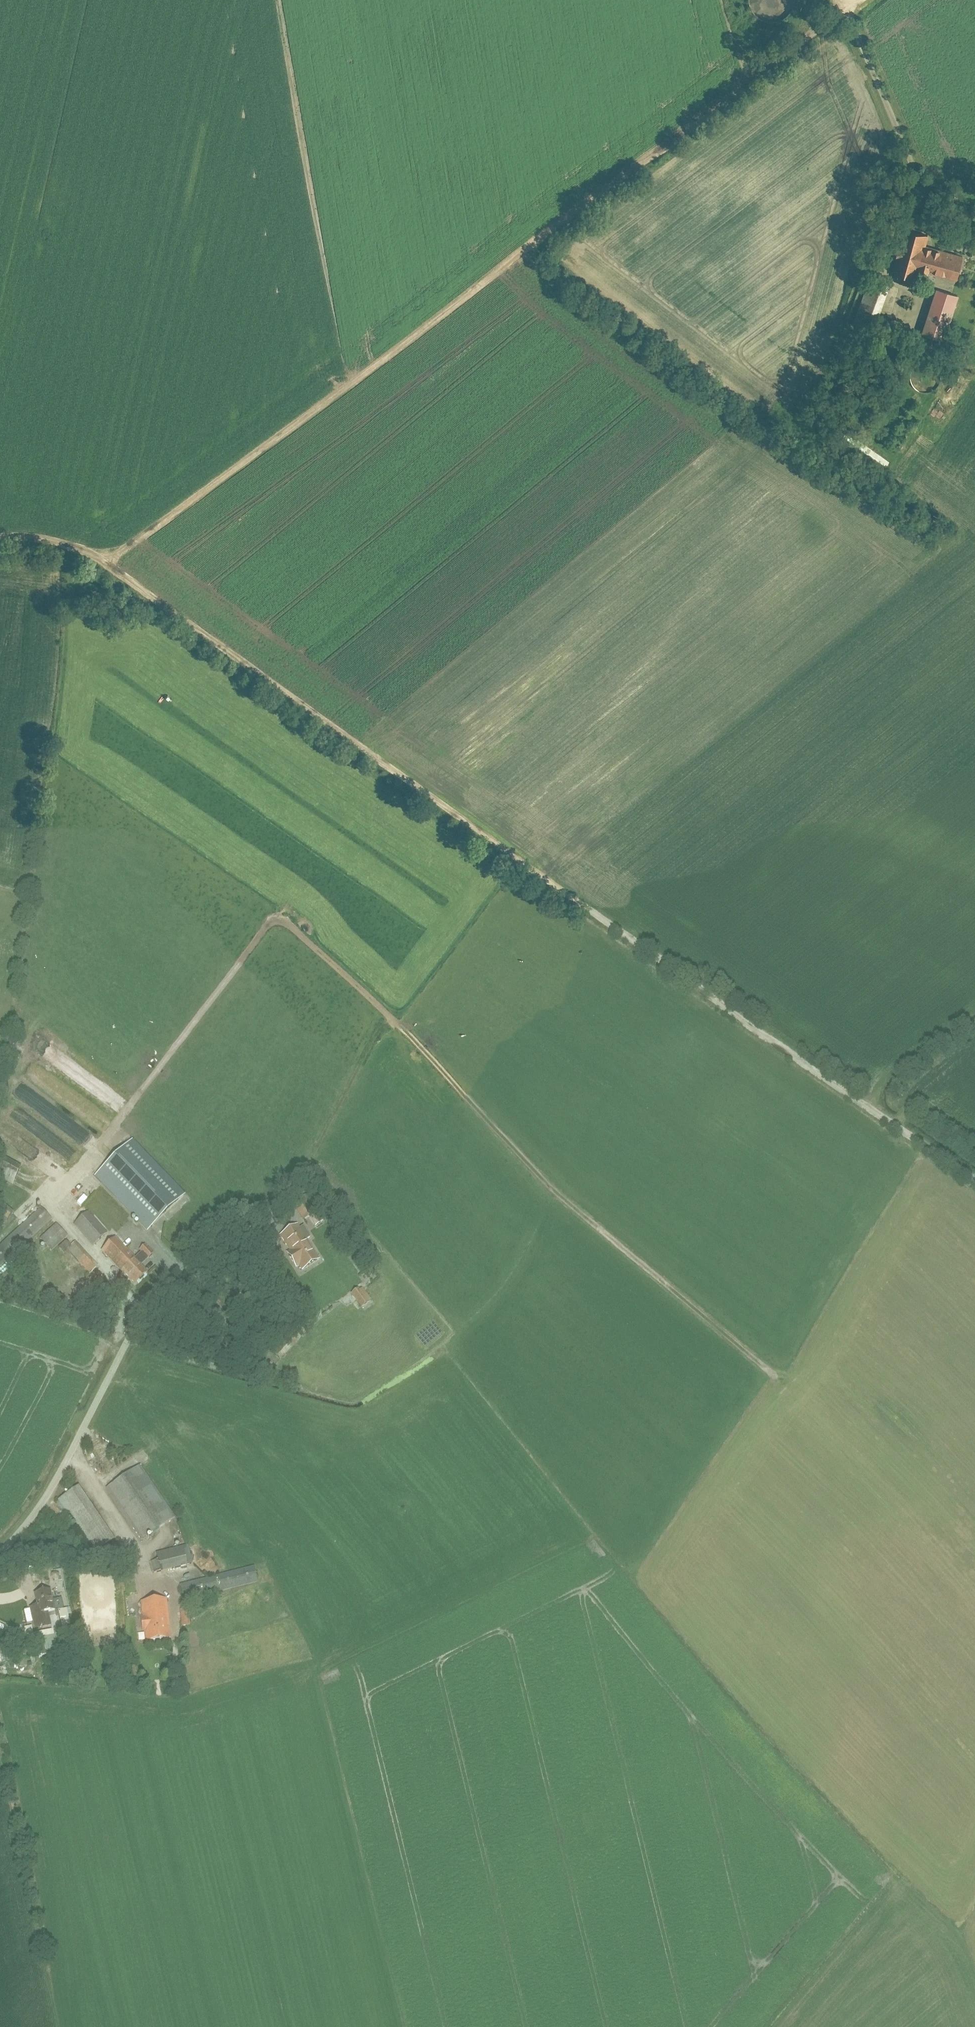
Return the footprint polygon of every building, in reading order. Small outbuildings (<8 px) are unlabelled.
[(795,0),(746,0),(746,1),(748,7),(751,11),(754,15),(758,18),(761,19),(766,21),(771,21),(776,21),(781,19),(784,18),(788,14),(792,10),(794,6),(795,2),(795,0)] [(967,261),(966,260),(923,246),(928,232),(902,223),(888,266),(914,274),(916,268),(960,282),(967,261)] [(862,313),(876,316),(884,281),(871,278),(862,313)] [(917,329),(940,336),(954,292),(932,285),(917,329)] [(942,376),(942,373),(942,370),(940,366),(939,364),(937,361),(935,360),(932,358),(928,357),(925,357),(922,357),(920,358),(916,360),(914,362),(912,365),(911,368),(910,370),(910,373),(910,377),(911,380),(913,382),(915,385),(918,387),(920,388),(924,389),(927,389),(930,388),(932,388),(935,386),(938,384),(939,381),(941,378),(942,376)] [(940,418),(945,414),(940,407),(935,412),(940,418)] [(62,1063),(66,1066),(72,1061),(68,1057),(62,1063)] [(47,1088),(56,1076),(47,1070),(39,1081),(47,1088)] [(132,1141),(96,1177),(148,1230),(184,1195),(132,1141)] [(22,1168),(0,1156),(0,1157),(0,1174),(14,1182),(22,1168)] [(91,1201),(98,1192),(92,1188),(85,1197),(91,1201)] [(306,1195),(293,1204),(308,1226),(315,1221),(315,1220),(323,1215),(318,1207),(315,1209),(306,1195)] [(14,1213),(5,1205),(3,1207),(0,1205),(0,1230),(14,1213)] [(52,1219),(41,1208),(0,1247),(0,1268),(52,1219)] [(94,1246),(108,1233),(89,1211),(74,1224),(94,1246)] [(52,1252),(68,1237),(56,1224),(40,1239),(52,1252)] [(280,1236),(290,1251),(287,1253),(289,1257),(296,1268),(300,1266),(303,1270),(319,1259),(307,1240),(310,1237),(303,1227),(300,1229),(297,1225),(280,1236)] [(266,1235),(261,1240),(268,1248),(274,1243),(266,1235)] [(102,1252),(115,1265),(123,1273),(124,1272),(136,1284),(148,1273),(135,1260),(136,1259),(116,1238),(102,1252)] [(146,1245),(140,1250),(149,1259),(154,1254),(146,1245)] [(296,1298),(302,1295),(299,1286),(292,1288),(296,1298)] [(363,1309),(369,1304),(359,1290),(353,1294),(363,1309)] [(290,1311),(279,1321),(283,1325),(294,1315),(290,1311)] [(141,1540),(175,1517),(140,1465),(106,1488),(141,1540)] [(112,1542),(76,1489),(59,1501),(95,1554),(112,1542)] [(154,1573),(193,1564),(188,1545),(156,1553),(158,1560),(152,1562),(154,1573)] [(185,1601),(259,1583),(255,1566),(180,1585),(185,1601)] [(48,1611),(55,1610),(53,1601),(52,1601),(49,1591),(35,1594),(38,1606),(30,1608),(35,1629),(51,1625),(48,1611)] [(146,1641),(171,1638),(166,1599),(142,1602),(143,1617),(141,1617),(142,1627),(145,1627),(146,1641)] [(182,1627),(191,1626),(189,1609),(180,1610),(182,1627)] [(25,1631),(0,1637),(0,1649),(28,1643),(25,1631)] [(53,1635),(41,1637),(45,1655),(57,1653),(53,1635)]
